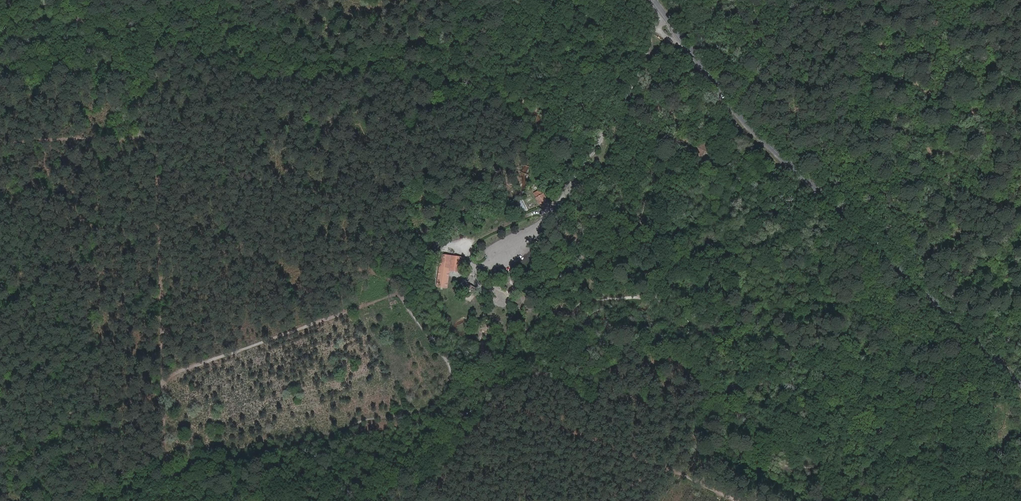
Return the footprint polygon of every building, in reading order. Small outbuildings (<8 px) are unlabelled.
[(712,160),(706,142),(693,147),(699,165),(712,160)] [(544,188),(535,192),(542,207),(551,203),(544,188)] [(461,257),(441,255),(437,286),(447,287),(449,271),(459,271),(461,257)] [(477,288),(468,284),(462,296),(470,301),(477,288)]
